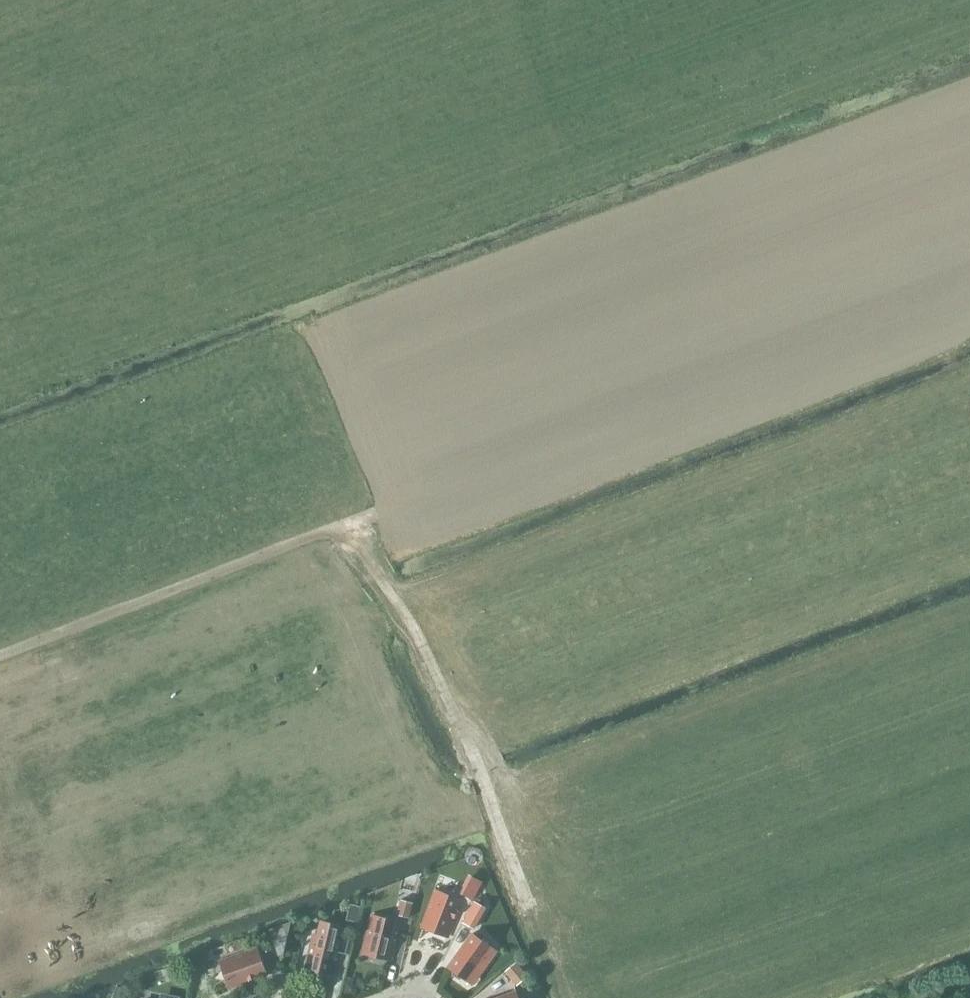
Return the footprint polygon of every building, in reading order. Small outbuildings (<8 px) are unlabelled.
[(474,899),(483,882),(472,876),(463,894),(474,899)] [(425,920),(448,929),(460,897),(437,888),(425,920)] [(474,928),(481,915),(471,909),(463,922),(474,928)] [(365,946),(390,952),(398,919),(374,912),(365,946)] [(315,930),(307,966),(331,972),(340,936),(338,935),(341,922),(321,917),(318,930),(315,930)] [(452,972),(459,976),(463,974),(468,978),(480,961),(485,964),(496,948),(472,931),(448,964),(453,967),(452,972)] [(225,958),(233,982),(266,970),(257,947),(225,958)] [(516,989),(490,997),(519,997),(516,989)]
